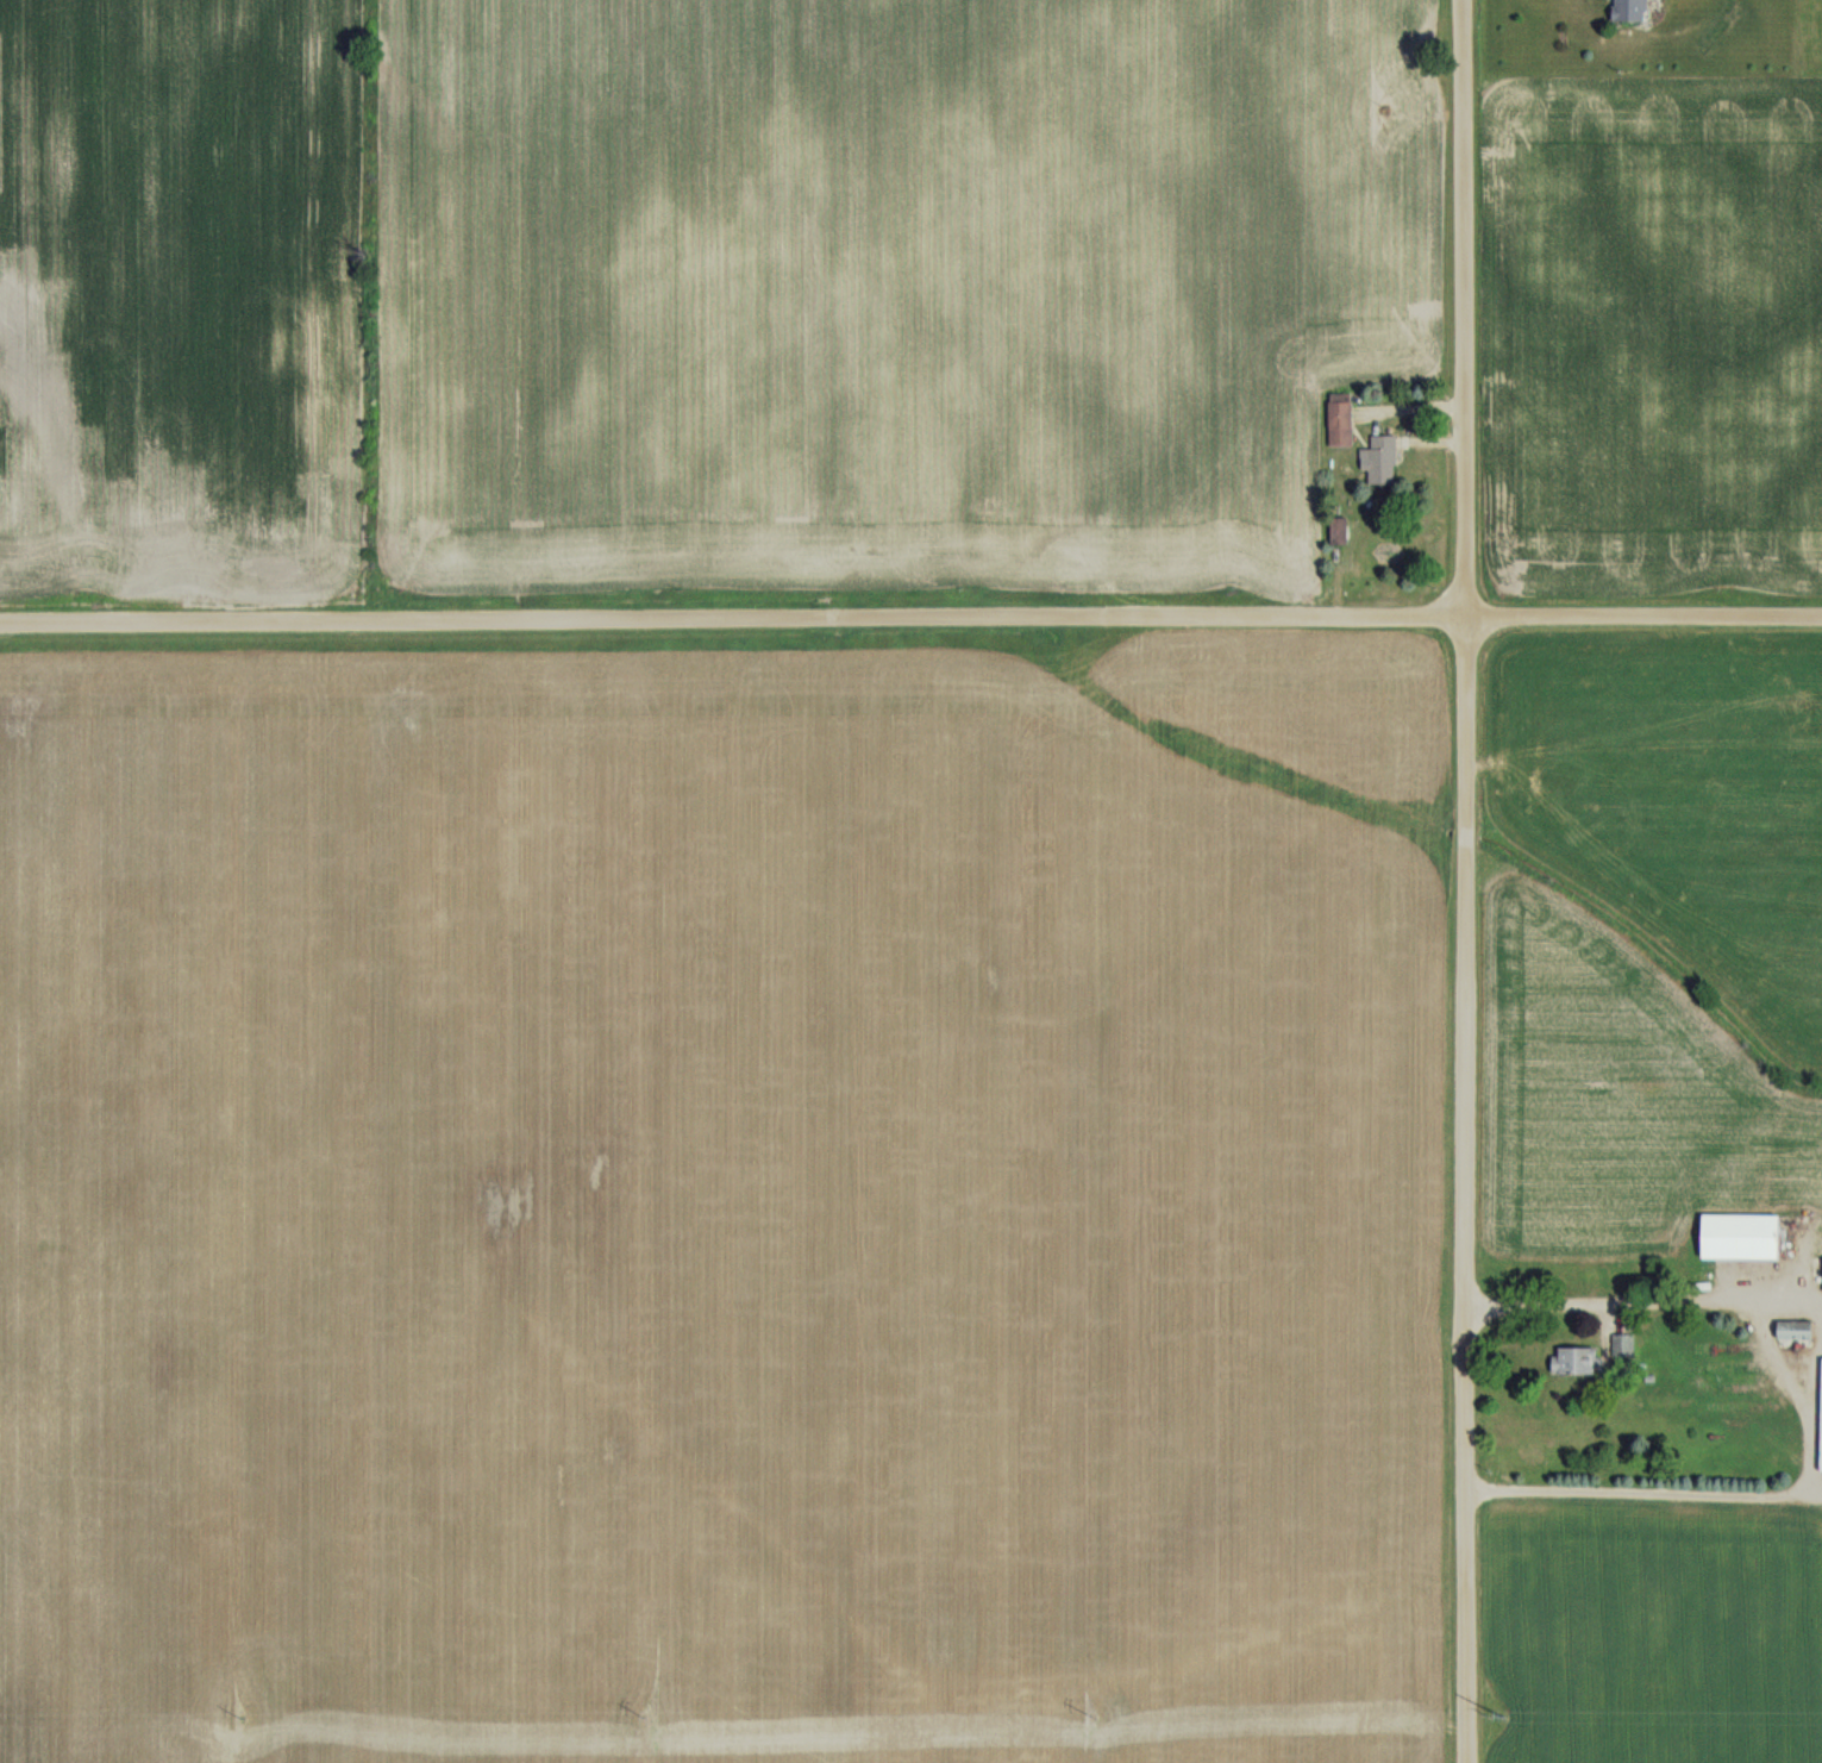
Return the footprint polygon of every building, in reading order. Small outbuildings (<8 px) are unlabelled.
[(1651,0),(1619,0),(1618,21),(1650,22),(1651,0)] [(1332,396),(1332,446),(1355,446),(1355,396),(1332,396)] [(1398,435),(1374,435),(1374,449),(1364,449),(1364,471),(1371,471),(1371,485),(1398,485),(1398,435)] [(1351,516),(1333,516),(1333,544),(1351,544),(1351,516)] [(1707,1258),(1784,1258),(1784,1213),(1707,1213),(1707,1258)] [(1817,1321),(1782,1321),(1782,1338),(1817,1338),(1817,1321)] [(1615,1355),(1636,1355),(1636,1333),(1615,1333),(1615,1355)] [(1556,1373),(1601,1373),(1601,1346),(1556,1346),(1556,1373)]
